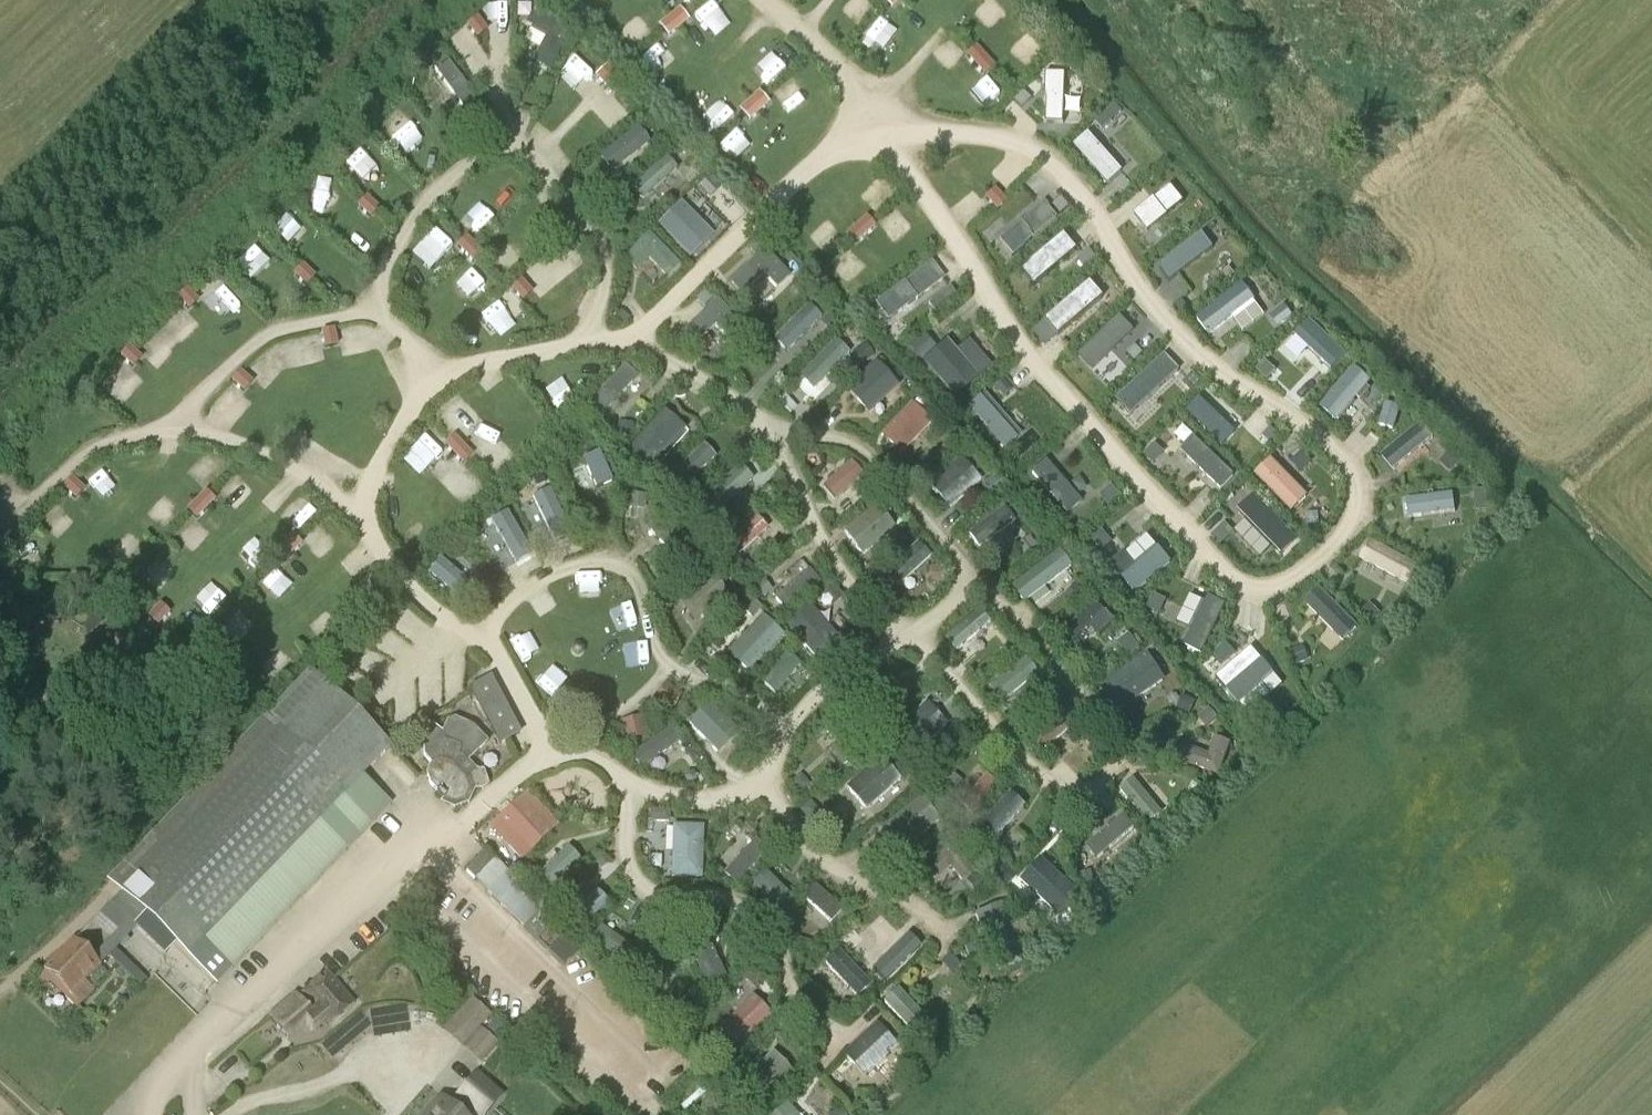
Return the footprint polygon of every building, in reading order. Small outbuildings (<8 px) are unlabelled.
[(700,5),(702,25),(721,24),(719,3),(700,5)] [(689,21),(679,9),(659,25),(668,37),(689,21)] [(477,17),(466,25),(477,39),(488,31),(477,17)] [(545,36),(533,59),(547,67),(560,43),(545,36)] [(454,109),(497,74),(466,38),(424,74),(454,109)] [(655,71),(673,57),(658,38),(640,52),(655,71)] [(994,66),(975,46),(965,56),(983,75),(994,66)] [(624,85),(607,66),(595,77),(613,96),(624,85)] [(1044,70),(1043,120),(1062,120),(1063,70),(1044,70)] [(1030,99),(1021,91),(1012,101),(1020,109),(1030,99)] [(769,104),(758,92),(739,110),(749,121),(769,104)] [(1104,112),(1094,121),(1102,130),(1112,121),(1104,112)] [(603,166),(648,147),(641,129),(596,149),(603,166)] [(1105,182),(1121,170),(1088,130),(1072,143),(1105,182)] [(640,198),(676,167),(665,154),(629,185),(640,198)] [(1169,183),(1132,212),(1146,230),(1183,200),(1169,183)] [(1006,201),(994,189),(984,198),(996,211),(1006,201)] [(356,206),(369,218),(378,208),(366,196),(356,206)] [(1042,198),(995,239),(1010,257),(1057,215),(1042,198)] [(1053,206),(1060,215),(1069,207),(1062,198),(1053,206)] [(656,224),(689,253),(708,233),(675,203),(656,224)] [(866,216),(846,234),(855,245),(875,227),(866,216)] [(648,259),(663,276),(678,262),(648,230),(621,255),(636,270),(648,259)] [(1032,285),(1076,247),(1063,232),(1019,270),(1032,285)] [(1203,234),(1157,260),(1167,277),(1213,250),(1203,234)] [(456,246),(475,265),(485,255),(466,236),(456,246)] [(761,246),(728,283),(756,308),(789,270),(761,246)] [(1089,250),(1078,259),(1086,268),(1096,259),(1089,250)] [(293,274),(305,286),(315,276),(302,264),(293,274)] [(1043,346),(1102,294),(1088,279),(1030,331),(1043,346)] [(521,280),(511,289),(522,302),(532,293),(521,280)] [(1240,329),(1263,313),(1241,282),(1194,315),(1207,334),(1232,317),(1240,329)] [(186,288),(176,298),(188,310),(198,301),(186,288)] [(950,288),(939,296),(946,306),(957,297),(950,288)] [(677,333),(690,346),(728,311),(715,298),(677,333)] [(1189,309),(1181,299),(1174,305),(1182,315),(1189,309)] [(1292,316),(1284,305),(1273,313),(1282,324),(1292,316)] [(810,308),(766,343),(777,356),(821,322),(810,308)] [(337,346),(334,329),(321,331),(324,348),(337,346)] [(936,348),(923,333),(908,346),(921,361),(936,348)] [(310,338),(283,343),(285,353),(311,349),(310,338)] [(812,390),(849,354),(834,338),(797,374),(812,390)] [(947,342),(922,364),(954,400),(979,378),(947,342)] [(129,346),(119,356),(132,368),(141,358),(129,346)] [(1135,346),(1126,353),(1134,362),(1142,354),(1135,346)] [(1129,415),(1179,367),(1163,351),(1114,400),(1129,415)] [(1276,371),(1265,361),(1256,371),(1267,381),(1276,371)] [(599,415),(637,374),(623,362),(586,403),(599,415)] [(845,389),(868,415),(898,388),(876,362),(845,389)] [(1353,365),(1319,406),(1336,420),(1370,379),(1353,365)] [(240,370),(231,380),(243,391),(253,381),(240,370)] [(1193,373),(1182,383),(1190,391),(1201,381),(1193,373)] [(1002,379),(994,386),(1003,397),(1012,390),(1002,379)] [(999,449),(1018,436),(986,391),(968,404),(999,449)] [(1185,410),(1221,443),(1234,429),(1198,396),(1185,410)] [(897,456),(931,419),(909,400),(876,437),(897,456)] [(625,444),(623,447),(652,470),(687,427),(661,407),(638,435),(621,422),(612,434),(625,444)] [(1397,418),(1382,414),(1378,425),(1393,429),(1397,418)] [(1416,422),(1379,455),(1393,470),(1430,437),(1416,422)] [(1271,429),(1262,437),(1269,444),(1277,435),(1271,429)] [(454,435),(444,444),(462,464),(472,454),(454,435)] [(1192,436),(1179,451),(1219,488),(1232,474),(1192,436)] [(684,489),(715,454),(700,440),(668,475),(684,489)] [(1164,453),(1154,444),(1143,455),(1153,465),(1164,453)] [(1451,450),(1445,456),(1456,466),(1462,460),(1451,450)] [(1301,451),(1294,459),(1304,469),(1311,462),(1301,451)] [(959,455),(928,484),(949,506),(980,477),(959,455)] [(1253,473),(1289,511),(1306,495),(1270,456),(1253,473)] [(1030,468),(1058,514),(1077,503),(1049,457),(1030,468)] [(738,462),(716,483),(731,499),(753,478),(738,462)] [(566,471),(585,520),(601,514),(582,464),(566,471)] [(830,499),(855,485),(845,467),(820,481),(830,499)] [(62,487),(75,499),(84,489),(71,477),(62,487)] [(219,490),(232,506),(249,492),(236,477),(219,490)] [(545,485),(528,491),(542,531),(560,525),(545,485)] [(1120,496),(1112,485),(1100,495),(1109,506),(1120,496)] [(1487,489),(1473,490),(1474,501),(1488,499),(1487,489)] [(205,491),(186,510),(196,520),(215,501),(205,491)] [(1406,518),(1454,510),(1451,491),(1403,498),(1406,518)] [(1280,554),(1296,539),(1253,494),(1237,509),(1280,554)] [(854,554),(893,534),(879,506),(840,525),(854,554)] [(984,515),(991,531),(1013,522),(1007,506),(984,515)] [(736,553),(768,529),(756,513),(724,537),(736,553)] [(983,519),(971,526),(981,543),(993,536),(983,519)] [(176,534),(192,547),(200,539),(183,525),(176,534)] [(983,535),(988,552),(1014,545),(1009,528),(983,535)] [(1219,528),(1210,537),(1219,546),(1228,537),(1219,528)] [(126,530),(111,548),(126,560),(141,541),(126,530)] [(1112,543),(1102,531),(1092,540),(1102,552),(1112,543)] [(1108,560),(1130,592),(1170,564),(1148,533),(1108,560)] [(273,553),(283,563),(302,544),(293,534),(273,553)] [(1368,539),(1358,562),(1408,583),(1418,560),(1368,539)] [(1008,583),(1021,602),(1071,566),(1057,548),(1008,583)] [(155,551),(138,570),(158,587),(175,568),(155,551)] [(893,587),(918,567),(908,554),(883,575),(893,587)] [(86,576),(72,575),(70,592),(84,593),(86,576)] [(208,616),(226,599),(210,583),(192,601),(208,616)] [(1303,601),(1342,642),(1357,627),(1318,587),(1303,601)] [(1188,626),(1201,598),(1189,592),(1176,620),(1188,626)] [(1166,600),(1154,594),(1147,608),(1159,614),(1166,600)] [(1204,594),(1186,645),(1201,650),(1218,599),(1204,594)] [(1093,598),(1057,634),(1067,644),(1088,624),(1098,634),(1114,619),(1093,598)] [(59,623),(63,607),(45,602),(42,618),(59,623)] [(987,622),(970,602),(937,630),(954,650),(987,622)] [(170,613),(160,603),(148,616),(157,625),(170,613)] [(1359,614),(1369,624),(1380,614),(1369,603),(1359,614)] [(351,611),(341,620),(353,633),(363,623),(351,611)] [(725,651),(747,672),(784,633),(762,613),(725,651)] [(90,632),(101,621),(95,614),(83,625),(90,632)] [(1116,642),(1128,657),(1140,647),(1129,632),(1116,642)] [(1225,642),(1213,653),(1221,663),(1234,652),(1225,642)] [(1215,673),(1240,709),(1279,682),(1254,646),(1215,673)] [(92,649),(88,659),(104,666),(108,656),(92,649)] [(773,692),(799,664),(785,652),(759,680),(773,692)] [(1116,709),(1165,679),(1148,653),(1099,683),(1116,709)] [(238,659),(225,671),(234,681),(247,670),(238,659)] [(1030,660),(988,678),(1000,707),(1042,689),(1030,660)] [(216,983),(390,804),(361,776),(389,747),(310,670),(108,878),(121,891),(146,915),(216,983)] [(21,689),(30,694),(38,678),(30,673),(21,689)] [(69,673),(58,676),(64,693),(74,690),(69,673)] [(492,720),(507,713),(490,680),(475,688),(492,720)] [(923,698),(900,726),(924,746),(947,717),(923,698)] [(706,701),(686,723),(716,751),(736,729),(706,701)] [(505,741),(518,734),(507,714),(494,721),(505,741)] [(625,742),(645,737),(640,716),(620,721),(625,742)] [(431,725),(418,730),(425,747),(425,755),(432,764),(428,773),(432,783),(439,790),(437,791),(444,799),(445,798),(455,803),(466,799),(470,788),(467,780),(471,776),(475,789),(484,790),(489,785),(483,770),(477,770),(470,762),(469,761),(487,743),(472,727),(454,719),(447,722),(442,733),(431,725)] [(639,766),(680,742),(671,726),(630,750),(639,766)] [(1210,750),(1182,744),(1177,763),(1220,773),(1228,740),(1213,737),(1210,750)] [(883,760),(847,789),(863,808),(899,780),(883,760)] [(974,812),(999,784),(985,771),(960,799),(974,812)] [(1132,775),(1117,787),(1146,823),(1161,811),(1132,775)] [(1010,790),(979,825),(994,838),(1025,803),(1010,790)] [(521,860),(531,851),(551,832),(550,831),(557,824),(528,793),(490,828),(521,860)] [(898,851),(939,819),(919,794),(878,826),(898,851)] [(810,801),(799,811),(809,821),(814,817),(815,806),(810,801)] [(669,823),(669,810),(651,810),(650,822),(669,823)] [(1125,816),(1083,842),(1092,857),(1135,832),(1125,816)] [(669,875),(699,875),(700,823),(670,823),(669,875)] [(752,837),(722,871),(734,881),(764,847),(752,837)] [(567,844),(532,875),(545,889),(580,858),(567,844)] [(921,864),(944,890),(963,873),(941,847),(921,864)] [(486,851),(466,871),(476,880),(495,860),(486,851)] [(1061,917),(1082,894),(1039,854),(1017,877),(1061,917)] [(495,860),(476,880),(488,892),(503,877),(507,872),(495,860)] [(889,876),(897,876),(901,872),(892,861),(887,862),(889,876)] [(886,876),(885,863),(876,865),(880,876),(886,876)] [(764,869),(751,883),(779,910),(792,897),(764,869)] [(503,877),(488,892),(524,928),(539,912),(513,886),(517,882),(507,872),(503,877)] [(829,919),(840,906),(812,884),(802,897),(829,919)] [(570,910),(581,923),(607,901),(596,888),(570,910)] [(111,938),(96,954),(100,966),(146,915),(121,891),(93,920),(111,938)] [(966,932),(973,954),(990,949),(994,962),(1020,954),(1003,901),(970,911),(975,928),(966,932)] [(539,912),(524,928),(563,966),(578,951),(562,935),(564,933),(541,910),(539,912)] [(602,924),(591,936),(620,961),(631,949),(602,924)] [(853,929),(841,941),(852,952),(865,940),(853,929)] [(884,977),(916,947),(905,935),(873,964),(884,977)] [(74,940),(46,967),(69,991),(70,991),(64,996),(77,1008),(94,991),(84,982),(100,966),(96,954),(78,936),(74,940)] [(822,961),(842,982),(856,970),(836,948),(822,961)] [(691,959),(702,984),(724,974),(713,949),(691,959)] [(960,965),(949,954),(939,963),(950,974),(960,965)] [(327,1026),(354,1003),(327,971),(300,994),(312,1009),(309,1011),(295,994),(268,1017),(288,1041),(306,1026),(312,1033),(324,1022),(327,1026)] [(717,1027),(736,1045),(769,1010),(750,992),(717,1027)] [(461,1046),(490,1014),(471,998),(442,1030),(461,1046)] [(841,1051),(861,1073),(896,1042),(875,1019),(841,1051)] [(771,1049),(749,1072),(772,1094),(794,1071),(771,1049)] [(749,1070),(741,1076),(758,1100),(766,1094),(749,1070)] [(499,1095),(476,1075),(450,1105),(442,1098),(427,1114),(481,1114),(499,1095)] [(787,1100),(768,1114),(799,1114),(787,1100)]
